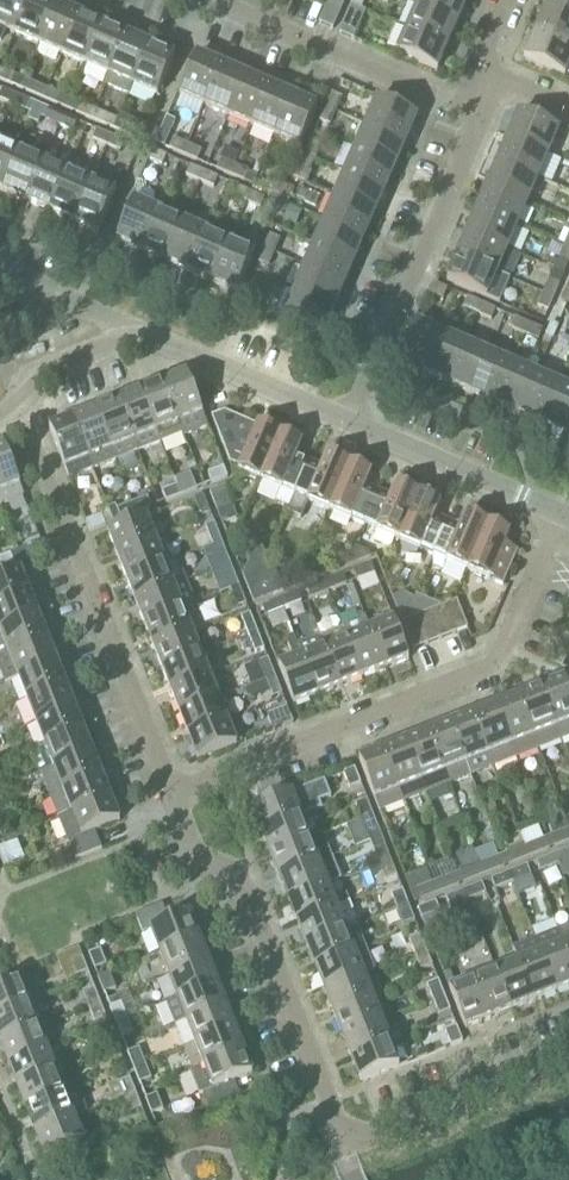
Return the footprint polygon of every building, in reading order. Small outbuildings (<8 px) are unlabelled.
[(16,35),(31,0),(0,0),(0,42),(1,42),(7,31),(16,35)] [(16,35),(40,45),(57,6),(44,0),(31,0),(16,35)] [(326,8),(320,23),(334,29),(347,0),(330,0),(326,8)] [(362,10),(367,0),(355,0),(352,5),(362,10)] [(419,6),(458,23),(468,0),(422,0),(419,6)] [(546,12),(568,22),(568,0),(552,0),(546,12)] [(367,12),(362,10),(352,5),(340,33),(354,40),(367,12)] [(40,45),(63,55),(80,16),(57,6),(40,45)] [(419,6),(409,30),(448,47),(458,23),(419,6)] [(536,36),(568,50),(568,22),(546,12),(536,36)] [(80,16),(63,55),(87,65),(104,26),(80,16)] [(110,76),(127,36),(104,26),(87,65),(108,75),(110,76)] [(437,71),(448,47),(409,30),(398,54),(437,71)] [(127,36),(110,76),(108,75),(104,85),(129,96),(133,85),(134,86),(152,47),(127,36)] [(565,77),(568,68),(568,50),(536,36),(525,60),(565,77)] [(152,47),(134,86),(159,97),(176,57),(152,47)] [(180,95),(205,106),(222,67),(198,56),(180,95)] [(246,77),(222,67),(205,106),(229,116),(246,77)] [(0,71),(0,80),(10,85),(14,75),(1,69),(0,71)] [(270,87),(246,77),(229,116),(253,126),(270,87)] [(20,89),(43,100),(48,90),(34,84),(24,79),(20,89)] [(253,126),(276,137),(293,97),(270,87),(253,126)] [(18,96),(4,90),(0,99),(0,100),(14,106),(18,96)] [(48,90),(43,100),(57,105),(62,96),(48,90)] [(332,94),(326,107),(336,112),(342,98),(332,94)] [(31,102),(18,96),(14,106),(27,111),(31,102)] [(318,108),(293,97),(276,137),(301,147),(318,108)] [(378,100),(367,125),(407,142),(418,117),(378,100)] [(81,104),(77,114),(91,120),(95,110),(81,104)] [(336,112),(326,107),(320,122),(330,126),(336,112)] [(60,126),(64,116),(51,110),(46,120),(60,126)] [(91,120),(115,130),(119,121),(95,110),(91,120)] [(520,114),(510,138),(549,155),(560,130),(520,114)] [(121,115),(119,121),(115,130),(142,142),(148,127),(121,115)] [(78,122),(64,116),(60,126),(74,132),(78,122)] [(165,148),(165,147),(176,121),(167,118),(156,144),(165,148)] [(367,125),(357,149),(397,166),(407,142),(367,125)] [(108,146),(112,137),(98,131),(93,140),(108,146)] [(125,142),(112,137),(108,146),(121,152),(125,142)] [(510,138),(499,162),(538,179),(549,155),(510,138)] [(170,150),(184,156),(188,146),(174,140),(170,150)] [(316,159),(321,145),(312,141),(306,154),(316,159)] [(3,191),(21,152),(0,143),(0,190),(3,191)] [(188,146),(184,156),(198,162),(202,152),(188,146)] [(357,149),(347,172),(386,189),(397,166),(357,149)] [(153,150),(149,160),(163,166),(167,156),(153,150)] [(27,202),(51,212),(68,173),(73,161),(49,151),(44,162),(27,202)] [(3,191),(27,202),(44,162),(21,152),(3,191)] [(316,159),(306,154),(300,168),(309,173),(316,159)] [(231,176),(235,166),(222,161),(218,170),(231,176)] [(499,162),(489,185),(528,202),(538,179),(499,162)] [(262,167),(257,165),(253,173),(258,176),(262,167)] [(249,172),(235,166),(231,176),(245,182),(249,172)] [(187,177),(201,183),(206,173),(191,167),(187,177)] [(376,213),(386,189),(347,172),(337,196),(376,213)] [(51,212),(75,222),(92,183),(68,173),(51,212)] [(218,178),(206,173),(201,183),(214,188),(218,178)] [(280,197),(279,199),(288,204),(294,190),(284,186),(284,187),(270,182),(266,191),(280,197)] [(117,194),(92,183),(75,222),(100,233),(117,194)] [(528,202),(489,185),(479,209),(517,226),(528,202)] [(234,196),(249,203),(253,193),(238,187),(234,196)] [(320,198),(299,189),(295,197),(316,206),(320,198)] [(266,199),(253,193),(249,203),(261,208),(266,199)] [(366,237),(376,213),(337,196),(326,220),(366,237)] [(282,217),(288,204),(279,199),(273,213),(282,217)] [(143,252),(160,213),(135,201),(117,241),(143,252)] [(286,221),(296,225),(302,212),(292,208),(286,221)] [(479,209),(469,233),(507,249),(517,226),(479,209)] [(184,223),(160,213),(143,252),(167,262),(184,223)] [(326,220),(316,244),(355,261),(366,237),(326,220)] [(191,272),(208,233),(184,223),(167,262),(191,272)] [(231,243),(208,233),(191,272),(214,282),(231,243)] [(497,273),(507,249),(469,233),(459,256),(497,273)] [(271,235),(265,250),(274,254),(280,239),(271,235)] [(231,243),(214,282),(238,293),(255,253),(231,243)] [(345,284),(355,261),(316,244),(306,267),(345,284)] [(566,247),(560,260),(568,264),(568,248),(566,247)] [(259,263),(269,267),(274,254),(265,250),(259,263)] [(485,298),(497,273),(459,256),(448,281),(485,298)] [(306,267),(296,291),(335,308),(345,284),(306,267)] [(555,298),(561,284),(551,280),(545,294),(555,298)] [(434,283),(430,293),(444,299),(448,289),(434,283)] [(253,302),(259,288),(250,284),(244,298),(253,302)] [(324,333),(335,308),(296,291),(285,316),(324,333)] [(549,312),(555,298),(545,294),(539,308),(549,312)] [(465,308),(478,314),(482,304),(469,298),(465,308)] [(482,304),(478,314),(492,320),(496,310),(482,304)] [(530,325),(516,319),(512,328),(525,334),(530,325)] [(400,363),(424,373),(441,334),(417,323),(400,363)] [(525,334),(539,340),(543,331),(530,325),(525,334)] [(424,373),(448,384),(465,344),(441,334),(424,373)] [(523,346),(534,351),(538,343),(527,338),(523,346)] [(448,384),(472,394),(489,355),(465,344),(448,384)] [(472,394),(495,404),(512,365),(489,355),(472,394)] [(495,404),(519,414),(536,375),(512,365),(495,404)] [(188,375),(164,385),(179,424),(184,435),(185,437),(209,427),(188,375)] [(519,414),(542,424),(559,385),(536,375),(519,414)] [(179,424),(164,385),(141,394),(156,433),(161,444),(184,435),(179,424)] [(559,385),(542,424),(568,436),(568,434),(568,389),(559,385)] [(156,433),(141,394),(119,403),(134,441),(139,453),(161,444),(156,433)] [(119,403),(97,411),(112,450),(117,462),(139,453),(134,441),(119,403)] [(97,411),(73,421),(93,471),(117,462),(112,450),(97,411)] [(239,471),(261,481),(281,434),(259,425),(258,427),(226,412),(213,417),(231,464),(240,468),(239,471)] [(70,480),(93,471),(73,421),(50,430),(66,468),(70,480)] [(304,444),(281,434),(261,481),(282,490),(277,503),(290,508),(295,496),(310,462),(298,457),(304,444)] [(0,449),(0,501),(2,506),(25,497),(20,486),(21,486),(6,447),(0,449)] [(310,462),(295,496),(290,508),(288,513),(302,519),(309,502),(330,511),(350,465),(328,455),(323,467),(310,462)] [(373,474),(350,465),(330,511),(365,526),(379,492),(367,487),(373,474)] [(213,484),(228,478),(224,468),(209,474),(213,484)] [(182,496),(198,490),(193,480),(178,486),(182,496)] [(392,497),(379,492),(365,526),(399,541),(419,495),(397,485),(392,497)] [(167,502),(182,496),(178,486),(163,492),(167,502)] [(210,493),(214,504),(217,511),(223,509),(234,505),(227,486),(210,493)] [(211,513),(204,495),(195,499),(202,517),(211,513)] [(399,541),(434,556),(449,522),(437,517),(442,504),(419,495),(399,541)] [(138,514),(152,508),(148,498),(134,504),(138,514)] [(122,520),(138,514),(134,504),(118,510),(122,520)] [(461,527),(449,522),(434,556),(470,571),(490,525),(466,515),(461,527)] [(106,526),(102,516),(87,522),(91,532),(106,526)] [(118,557),(157,541),(148,518),(109,533),(118,557)] [(215,524),(206,527),(213,545),(222,542),(215,524)] [(490,525),(470,571),(504,586),(519,552),(506,547),(511,534),(490,525)] [(166,564),(157,541),(118,557),(127,580),(166,564)] [(231,564),(222,542),(213,545),(203,550),(212,572),(231,564)] [(47,553),(43,543),(28,549),(32,560),(47,553)] [(369,551),(356,546),(346,568),(372,558),(369,551)] [(0,560),(0,568),(2,572),(17,566),(12,555),(0,560)] [(264,567),(266,564),(252,558),(243,576),(252,596),(264,567)] [(166,564),(127,580),(136,602),(175,586),(187,582),(178,559),(166,564)] [(240,586),(231,564),(212,572),(221,594),(231,590),(240,586)] [(376,573),(372,564),(354,572),(357,581),(376,573)] [(254,604),(274,596),(285,592),(278,573),(264,567),(252,596),(254,604)] [(31,595),(22,571),(0,580),(0,607),(31,595)] [(318,577),(304,571),(298,585),(299,586),(318,578),(318,577)] [(344,576),(326,583),(329,592),(347,585),(344,576)] [(175,586),(136,602),(145,624),(184,609),(193,605),(196,604),(187,582),(175,586)] [(326,583),(308,590),(311,599),(329,592),(326,583)] [(238,608),(247,605),(240,586),(231,590),(238,608)] [(299,594),(282,600),(285,609),(302,603),(299,594)] [(31,595),(0,607),(0,633),(40,618),(31,595)] [(414,599),(414,600),(421,616),(431,611),(442,607),(416,595),(414,599)] [(282,600),(263,608),(266,617),(285,609),(282,600)] [(414,600),(397,607),(403,623),(417,617),(421,616),(414,600)] [(458,601),(444,606),(455,634),(469,629),(458,601)] [(184,609),(145,624),(154,648),(193,632),(202,628),(193,605),(184,609)] [(442,607),(431,611),(442,639),(455,634),(444,606),(442,607)] [(428,645),(442,639),(431,611),(421,616),(417,617),(428,645)] [(242,617),(249,636),(258,632),(251,614),(242,617)] [(344,629),(363,678),(386,669),(371,630),(366,617),(343,626),(344,629)] [(414,650),(428,645),(417,617),(403,623),(414,650)] [(40,618),(0,633),(0,661),(10,657),(10,655),(49,640),(40,618)] [(410,660),(394,621),(371,630),(386,669),(410,660)] [(363,678),(344,629),(322,638),(326,648),(341,687),(363,678)] [(202,654),(193,632),(154,648),(163,670),(202,654)] [(258,632),(249,636),(256,653),(265,650),(258,632)] [(300,646),(304,657),(319,696),(341,687),(326,648),(322,638),(300,646)] [(19,678),(58,663),(49,640),(10,655),(10,657),(0,661),(0,671),(5,684),(19,678)] [(549,651),(545,660),(563,668),(567,659),(549,651)] [(202,654),(163,670),(172,692),(211,677),(202,654)] [(304,657),(280,667),(295,705),(319,696),(304,657)] [(260,663),(267,681),(276,677),(269,659),(260,663)] [(67,685),(58,663),(19,678),(28,700),(67,685)] [(219,699),(211,677),(172,692),(181,715),(219,699)] [(276,677),(267,681),(274,699),(283,695),(276,677)] [(542,689),(562,741),(568,738),(568,689),(565,680),(542,689)] [(76,708),(67,685),(28,700),(37,723),(76,708)] [(542,689),(518,698),(539,750),(562,741),(542,689)] [(518,698),(496,707),(516,759),(539,750),(518,698)] [(190,737),(228,722),(219,699),(181,715),(190,737)] [(285,727),(294,723),(287,705),(278,709),(285,726),(285,727)] [(496,707),(473,716),(494,768),(516,759),(496,707)] [(85,731),(76,708),(37,723),(46,746),(85,731)] [(278,709),(266,713),(273,730),(285,726),(278,709)] [(471,777),(494,768),(473,716),(450,725),(471,777)] [(238,746),(228,722),(190,737),(199,761),(238,746)] [(450,725),(428,734),(448,786),(471,777),(450,725)] [(94,753),(85,731),(46,746),(55,768),(94,753)] [(428,734),(406,742),(426,795),(448,786),(428,734)] [(406,742),(383,752),(403,804),(426,795),(406,742)] [(383,752),(360,761),(381,813),(403,804),(383,752)] [(41,774),(50,796),(102,776),(94,753),(55,768),(41,774)] [(362,785),(356,769),(344,774),(350,789),(362,785)] [(60,819),(112,799),(102,776),(50,796),(60,819)] [(253,809),(262,831),(322,808),(320,802),(332,798),(325,781),(253,809)] [(112,799),(60,819),(76,860),(102,850),(95,832),(121,822),(112,799)] [(373,814),(368,800),(356,804),(362,819),(373,814)] [(483,806),(488,819),(497,816),(491,803),(483,806)] [(262,831),(271,855),(310,839),(305,826),(319,820),(315,812),(323,809),(322,808),(262,831)] [(380,831),(373,814),(362,819),(368,835),(380,831)] [(568,842),(568,832),(554,838),(557,847),(568,842)] [(530,857),(527,849),(520,833),(515,835),(509,848),(506,849),(512,864),(530,857)] [(271,855),(281,878),(333,857),(324,835),(310,839),(271,855)] [(530,857),(548,850),(545,841),(527,849),(530,857)] [(0,849),(0,855),(5,868),(17,863),(9,845),(0,849)] [(392,860),(386,845),(374,850),(380,865),(392,860)] [(484,875),(480,867),(479,867),(472,848),(457,854),(464,873),(463,873),(467,882),(484,875)] [(554,855),(559,866),(568,861),(568,849),(554,855)] [(554,855),(537,862),(541,872),(559,866),(554,855)] [(281,878),(289,900),(328,885),(329,886),(342,881),(333,857),(281,878)] [(499,859),(480,867),(484,875),(503,868),(499,859)] [(398,876),(392,860),(380,865),(386,880),(398,876)] [(532,876),(528,866),(509,873),(513,883),(532,876)] [(496,890),(513,883),(509,873),(492,880),(496,890)] [(454,877),(435,884),(439,893),(458,886),(454,877)] [(483,883),(464,891),(469,901),(487,894),(483,883)] [(439,893),(435,884),(418,891),(422,900),(439,893)] [(289,900),(299,923),(337,908),(337,907),(350,902),(347,895),(334,900),(329,886),(328,885),(289,900)] [(398,910),(409,905),(403,890),(392,895),(398,910)] [(451,908),(469,901),(464,891),(447,898),(451,908)] [(437,902),(418,909),(422,919),(441,912),(437,902)] [(161,954),(199,938),(190,915),(170,923),(163,905),(136,915),(144,934),(152,931),(161,954)] [(404,926),(416,921),(409,905),(398,910),(404,926)] [(346,930),(337,908),(299,923),(307,946),(346,930)] [(558,930),(568,957),(568,926),(558,930)] [(352,945),(346,930),(307,946),(316,968),(355,953),(366,948),(363,941),(352,945)] [(556,993),(568,988),(568,957),(558,930),(535,939),(556,993)] [(421,935),(410,940),(416,955),(427,951),(421,935)] [(170,976),(208,961),(199,938),(161,954),(170,976)] [(534,1001),(556,993),(535,939),(513,948),(519,963),(534,1001)] [(316,968),(325,991),(364,975),(376,971),(366,948),(355,953),(316,968)] [(107,965),(101,950),(90,954),(96,970),(107,965)] [(422,971),(433,966),(427,951),(416,955),(422,971)] [(89,973),(83,957),(71,962),(77,977),(89,973)] [(217,983),(208,961),(170,976),(178,998),(217,983)] [(534,1001),(519,963),(496,972),(512,1010),(534,1001)] [(489,1019),(512,1010),(496,972),(474,980),(489,1019)] [(99,978),(105,994),(117,989),(111,974),(99,978)] [(373,998),(364,975),(325,991),(334,1013),(373,998)] [(466,1028),(489,1019),(474,980),(451,990),(466,1028)] [(30,1004),(21,981),(0,989),(0,1016),(30,1004)] [(433,1000),(445,996),(439,981),(428,985),(433,1000)] [(187,1021),(226,1006),(217,983),(178,998),(166,1004),(174,1026),(187,1021)] [(83,992),(89,1007),(101,1003),(95,988),(83,992)] [(440,1016),(451,1011),(445,996),(433,1000),(440,1016)] [(334,1013),(343,1036),(382,1021),(373,998),(334,1013)] [(107,1019),(101,1003),(89,1007),(96,1023),(107,1019)] [(111,1008),(117,1023),(128,1019),(122,1003),(111,1008)] [(0,1042),(39,1027),(30,1004),(0,1016),(0,1042)] [(235,1029),(226,1006),(187,1021),(196,1044),(235,1029)] [(117,1023),(123,1039),(134,1034),(128,1019),(117,1023)] [(388,1035),(382,1021),(343,1036),(352,1059),(391,1044),(403,1039),(399,1029),(392,1031),(391,1034),(388,1035)] [(9,1065),(48,1050),(39,1027),(0,1042),(9,1065)] [(464,1042),(457,1027),(446,1031),(452,1047),(464,1042)] [(205,1067),(244,1052),(235,1029),(196,1044),(185,1048),(194,1071),(205,1067)] [(101,1038),(107,1053),(119,1048),(113,1033),(101,1038)] [(352,1059),(361,1083),(400,1067),(394,1051),(406,1046),(403,1039),(391,1044),(352,1059)] [(119,1048),(107,1053),(113,1068),(125,1064),(119,1048)] [(128,1053),(135,1069),(146,1064),(140,1049),(128,1053)] [(9,1065),(18,1088),(57,1073),(48,1050),(9,1065)] [(214,1090),(253,1075),(244,1052),(205,1067),(214,1090)] [(135,1069),(140,1084),(152,1079),(146,1064),(135,1069)] [(27,1111),(66,1096),(57,1073),(18,1088),(27,1111)] [(137,1094),(131,1078),(119,1083),(125,1099),(137,1094)] [(211,1107),(238,1096),(232,1083),(206,1094),(211,1107)] [(27,1111),(36,1134),(75,1119),(88,1114),(79,1091),(66,1096),(27,1111)] [(137,1094),(125,1099),(131,1114),(143,1109),(137,1094)] [(158,1094),(146,1099),(153,1115),(164,1110),(158,1094)] [(36,1134),(45,1157),(84,1142),(75,1119),(36,1134)]
